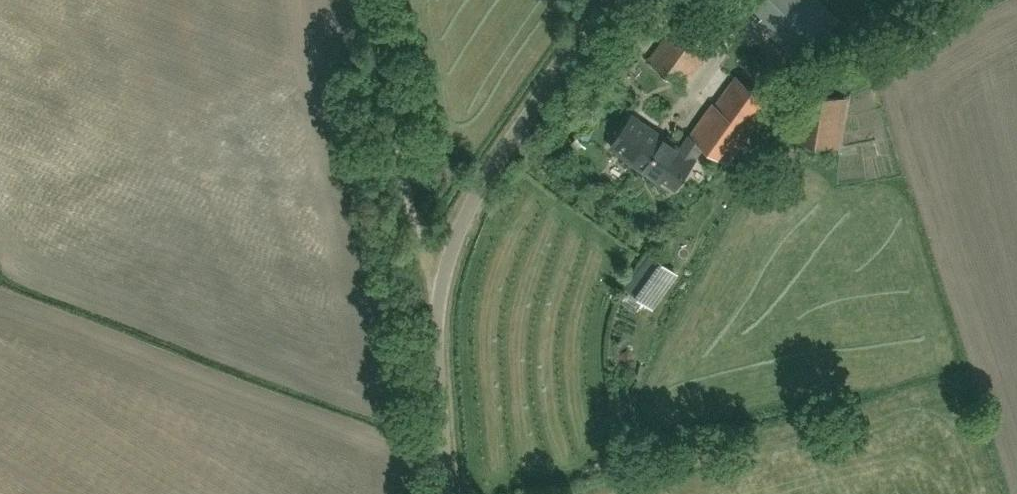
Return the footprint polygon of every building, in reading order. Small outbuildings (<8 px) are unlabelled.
[(784,7),(779,0),(751,0),(767,20),(784,7)] [(684,85),(715,43),(679,17),(648,60),(684,85)] [(787,21),(778,30),(775,34),(790,48),(802,36),(787,21)] [(675,145),(657,172),(676,184),(695,159),(694,158),(704,144),(730,163),(773,102),(737,76),(717,105),(713,102),(680,148),(675,145)] [(846,100),(805,93),(797,140),(839,147),(846,100)] [(657,172),(675,145),(630,117),(616,136),(634,147),(627,157),(650,174),(653,169),(657,172)] [(629,287),(647,300),(670,267),(652,254),(629,287)]
